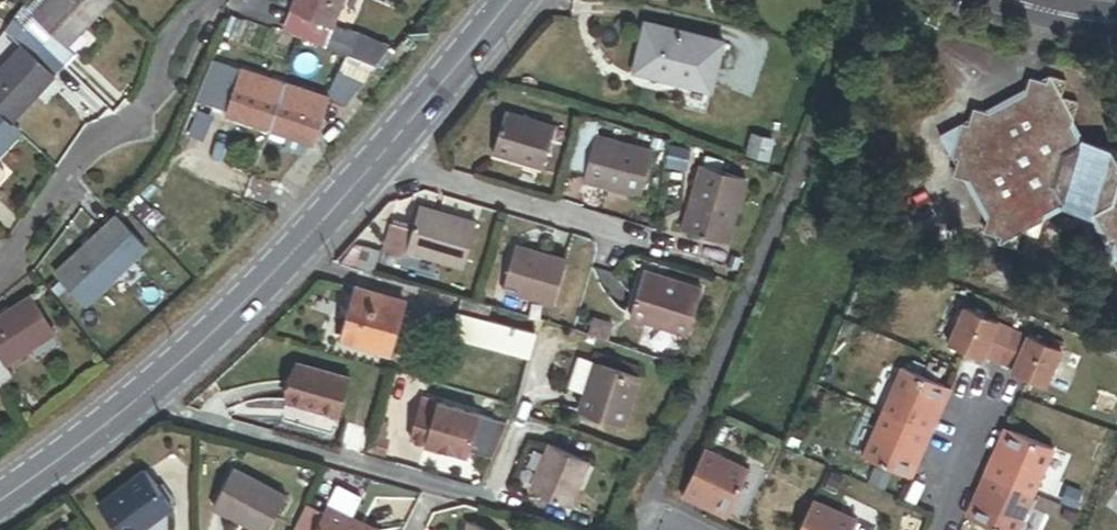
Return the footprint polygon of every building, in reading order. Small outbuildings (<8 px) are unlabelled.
[(64,68),(76,56),(67,48),(112,1),(111,0),(51,0),(23,29),(64,68)] [(284,26),(325,43),(331,28),(343,0),(295,0),(284,26)] [(722,44),(644,25),(632,75),(710,93),(722,44)] [(382,48),(331,28),(325,43),(323,47),(359,60),(375,66),(382,48)] [(9,126),(64,68),(23,29),(13,40),(21,48),(0,70),(0,118),(9,126)] [(376,67),(350,58),(348,61),(342,72),(339,70),(326,100),(342,106),(376,67)] [(212,101),(224,66),(213,62),(201,97),(212,101)] [(268,131),(280,96),(265,91),(268,80),(224,66),(212,101),(210,107),(256,122),(254,127),(268,131)] [(935,138),(948,159),(948,161),(955,162),(950,180),(967,184),(986,219),(980,236),(997,241),(995,249),(996,248),(1014,254),(1019,236),(1036,242),(1040,225),(1043,217),(1062,207),(1091,216),(1108,247),(1096,253),(1103,268),(1111,264),(1116,275),(1116,172),(1109,158),(1079,149),(1068,129),(1076,105),(1059,101),(1065,84),(1045,78),(1043,85),(1026,80),(1022,97),(987,116),(970,110),(965,127),(958,126),(935,138)] [(296,101),(299,91),(283,86),(280,96),(296,101)] [(296,101),(280,96),(268,131),(281,136),(283,130),(311,140),(312,140),(326,100),(299,91),(296,101)] [(502,112),(488,158),(539,174),(553,128),(502,112)] [(637,202),(650,152),(592,137),(596,122),(575,117),(559,176),(580,181),(606,188),(605,194),(637,202)] [(20,136),(9,126),(0,118),(0,157),(20,136)] [(311,140),(283,130),(281,136),(277,149),(295,156),(309,144),(311,140)] [(745,182),(695,167),(676,233),(727,247),(745,182)] [(606,188),(580,181),(578,187),(605,194),(606,188)] [(402,257),(460,273),(474,221),(415,205),(408,228),(401,254),(402,254),(402,257)] [(114,222),(54,275),(86,313),(145,256),(114,222)] [(408,228),(387,223),(379,251),(402,257),(402,254),(401,254),(408,228)] [(370,274),(377,250),(358,245),(355,257),(351,257),(348,268),(370,274)] [(513,247),(499,296),(552,311),(565,262),(513,247)] [(640,273),(625,324),(685,341),(700,290),(640,273)] [(354,291),(340,342),(388,356),(402,304),(354,291)] [(0,318),(0,387),(12,379),(5,368),(55,337),(31,298),(0,318)] [(456,315),(486,324),(490,309),(460,301),(456,315)] [(456,315),(450,338),(526,359),(532,336),(486,324),(456,315)] [(1000,371),(1015,338),(966,316),(949,352),(983,367),(985,364),(1000,371)] [(583,322),(579,336),(612,345),(616,332),(583,322)] [(1063,359),(1015,338),(1000,371),(1014,377),(1013,380),(1047,395),(1063,359)] [(639,371),(597,357),(594,366),(637,379),(639,371)] [(294,360),(282,403),(337,418),(349,375),(294,360)] [(565,392),(580,397),(590,364),(575,360),(565,392)] [(574,415),(624,431),(640,380),(637,379),(594,366),(590,364),(580,397),(574,415)] [(935,423),(948,394),(903,375),(884,420),(932,441),(939,425),(935,423)] [(422,445),(435,400),(419,395),(407,440),(422,445)] [(439,449),(466,457),(479,412),(435,400),(422,445),(439,449)] [(925,457),(932,441),(884,420),(864,465),(909,484),(921,455),(925,457)] [(1035,501),(1055,457),(1010,437),(997,466),(993,464),(986,480),(1035,501)] [(382,458),(386,443),(372,439),(367,454),(382,458)] [(439,449),(422,445),(421,450),(437,455),(439,449)] [(543,462),(547,453),(536,448),(532,457),(543,462)] [(570,513),(589,473),(547,453),(543,462),(532,457),(524,472),(536,477),(528,493),(570,513)] [(732,521),(753,477),(708,456),(686,504),(702,511),(704,507),(732,521)] [(210,512),(243,529),(268,529),(285,499),(232,471),(210,512)] [(94,507),(112,529),(149,529),(171,513),(141,472),(94,507)] [(1035,501),(986,480),(979,496),(983,498),(971,526),(979,529),(1022,529),(1035,501)] [(329,509),(354,521),(363,501),(338,490),(329,509)] [(815,507),(804,529),(859,529),(860,528),(815,507)] [(324,517),(306,509),(296,529),(317,529),(324,517)] [(354,521),(329,509),(328,509),(324,517),(317,529),(373,529),(354,521)]
